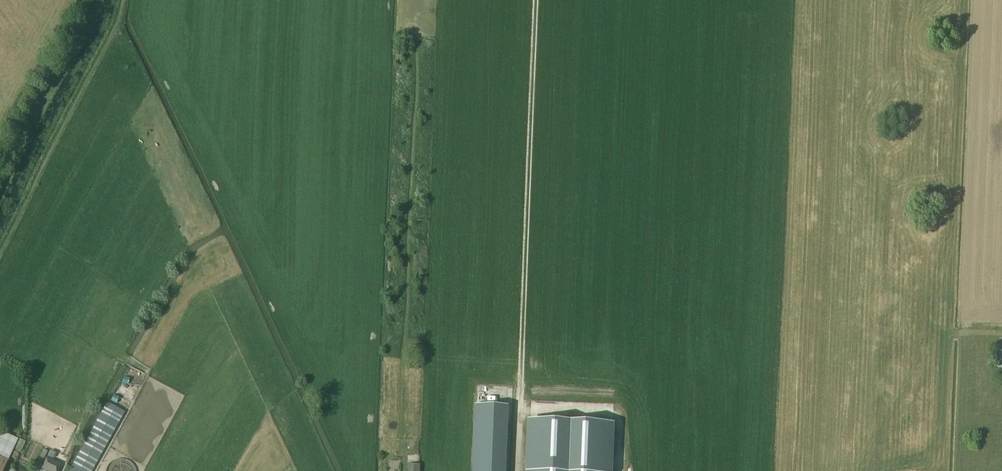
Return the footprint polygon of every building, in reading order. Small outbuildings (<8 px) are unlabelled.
[(474,470),(504,470),(507,407),(477,406),(474,470)] [(105,438),(102,437),(111,422),(101,417),(80,456),(79,456),(71,470),(86,470),(105,438)] [(528,470),(612,470),(613,424),(530,421),(528,470)] [(42,469),(46,470),(59,470),(61,470),(64,470),(66,467),(47,458),(42,469)]
